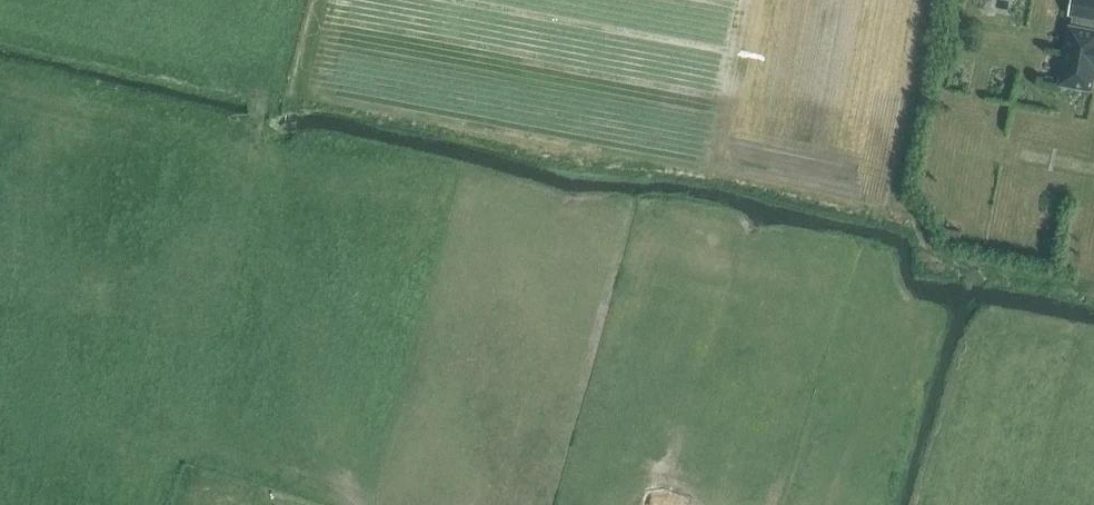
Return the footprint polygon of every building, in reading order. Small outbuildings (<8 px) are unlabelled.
[(1069,13),(1072,14),(1070,25),(1069,24),(1058,83),(1091,89),(1093,74),(1093,0),(1072,0),(1069,13)]
